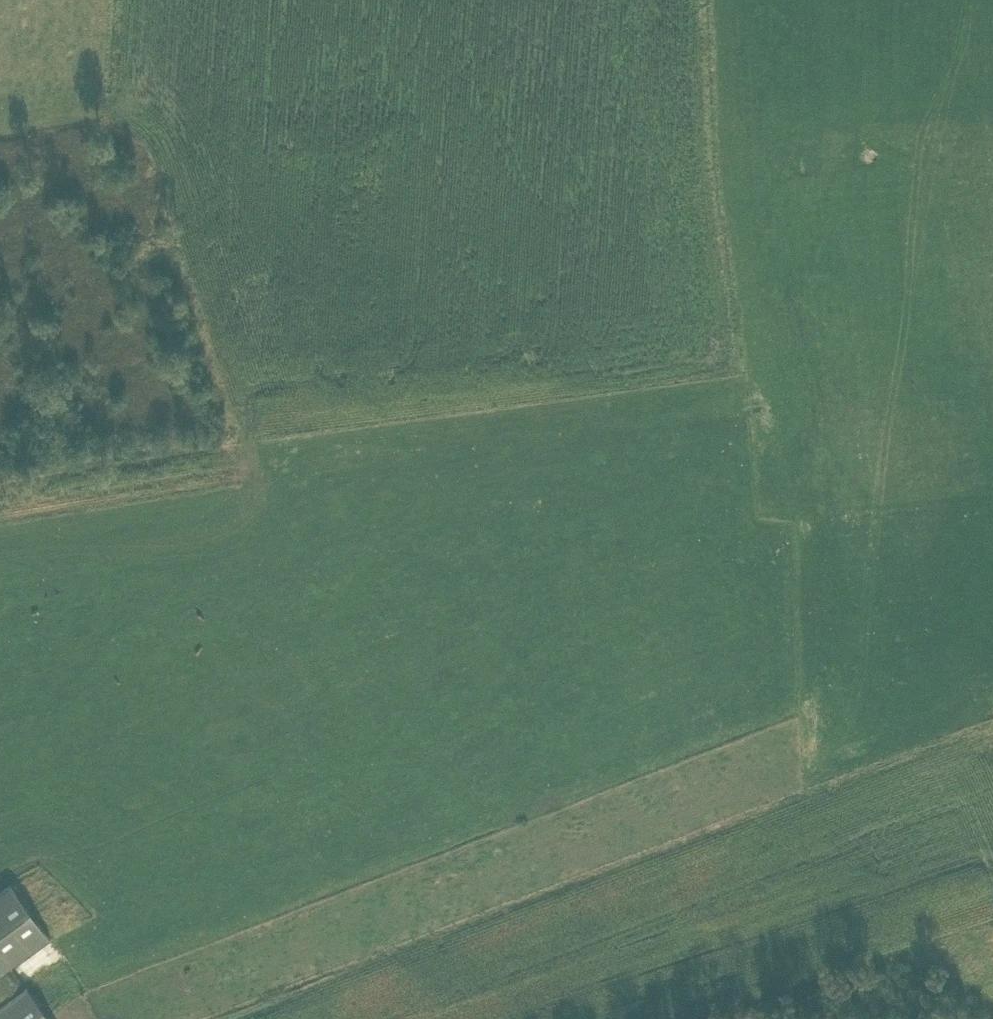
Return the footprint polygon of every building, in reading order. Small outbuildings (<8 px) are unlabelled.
[(48,933),(10,881),(0,888),(0,969),(48,933)] [(25,981),(0,999),(0,1018),(52,1018),(25,981)]
